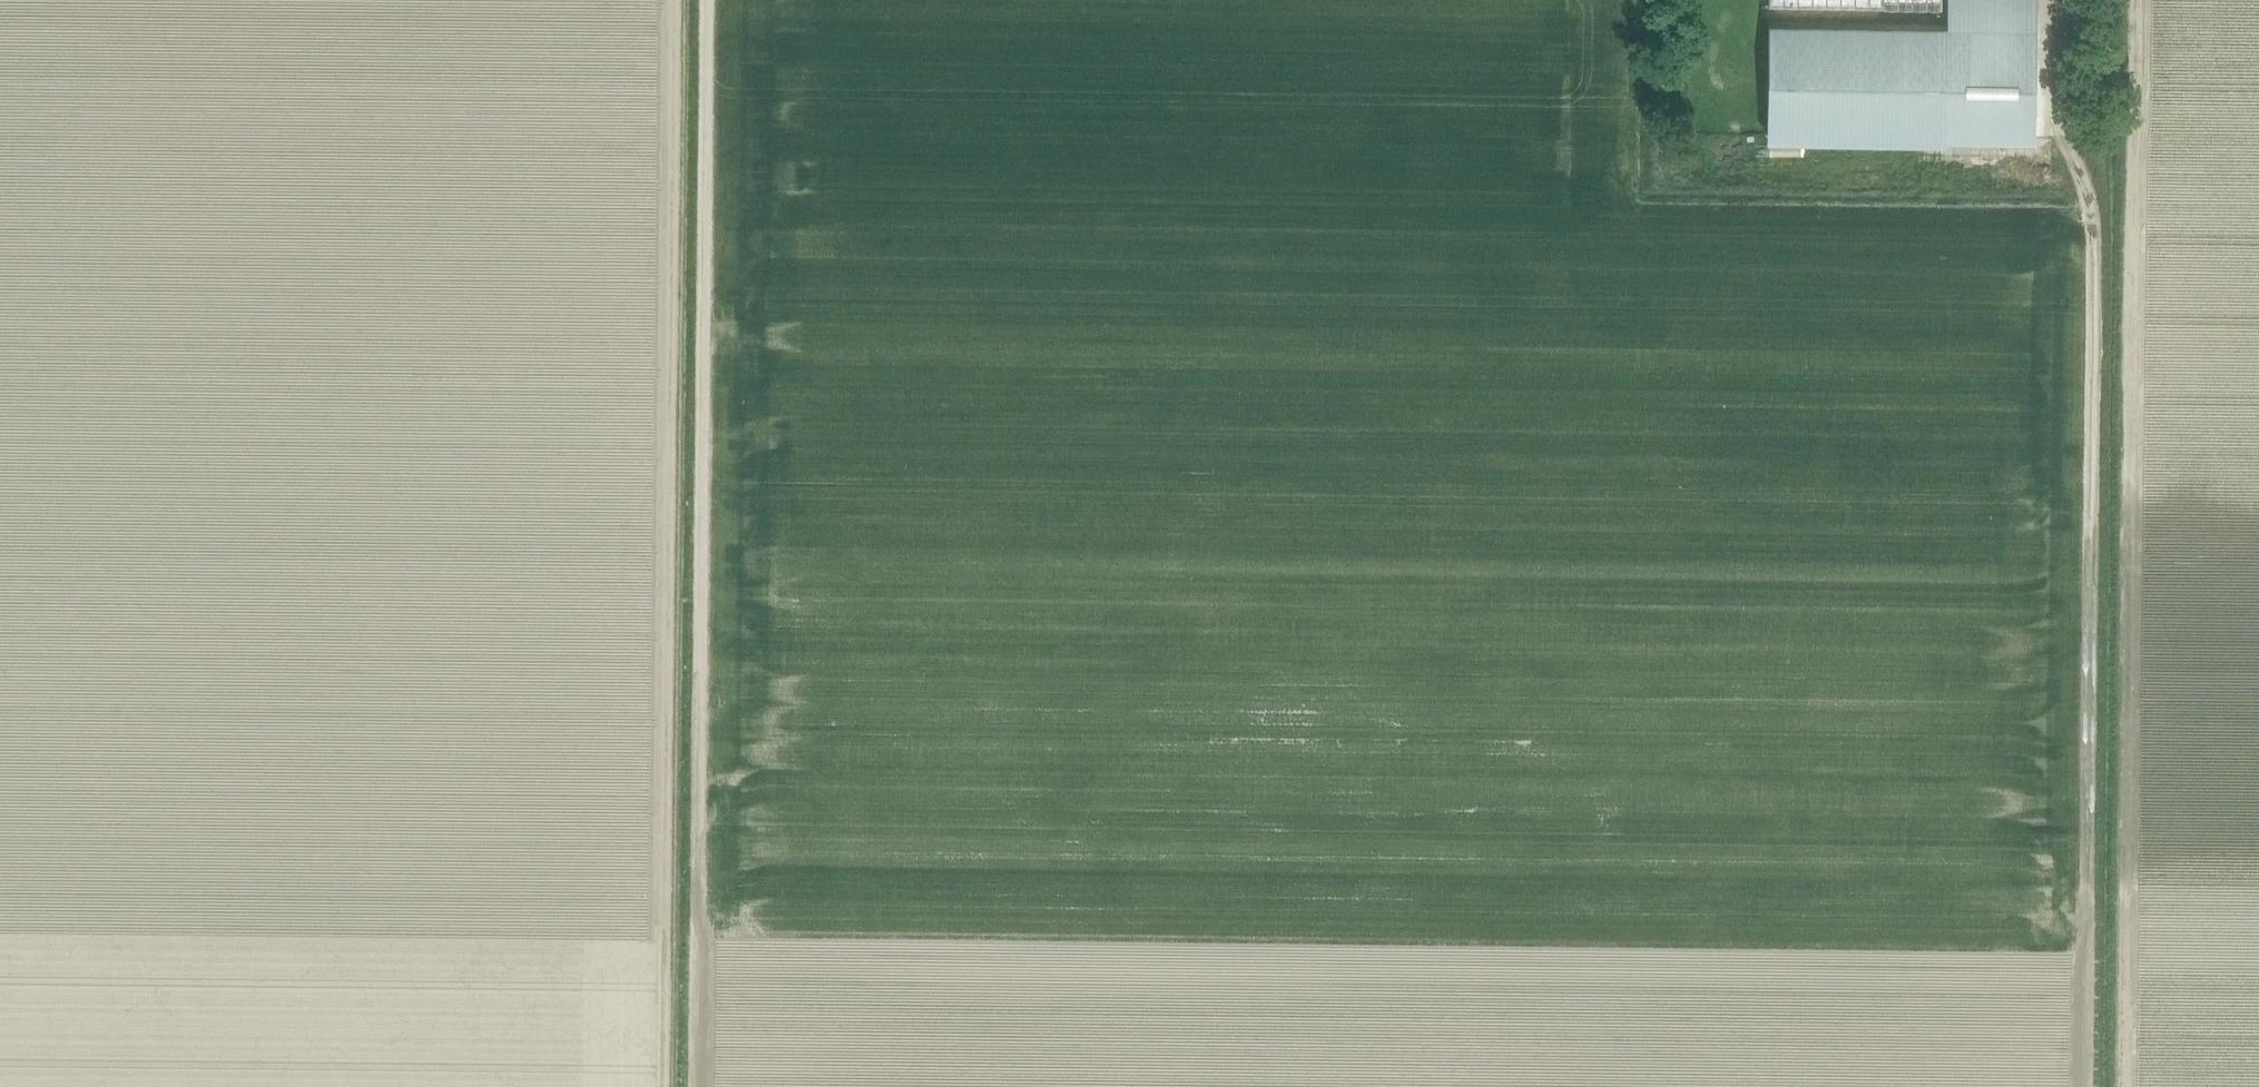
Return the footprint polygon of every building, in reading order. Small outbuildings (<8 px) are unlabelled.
[(1768,23),(1766,135),(2033,138),(2035,0),(1946,0),(1946,25),(1768,23)]
